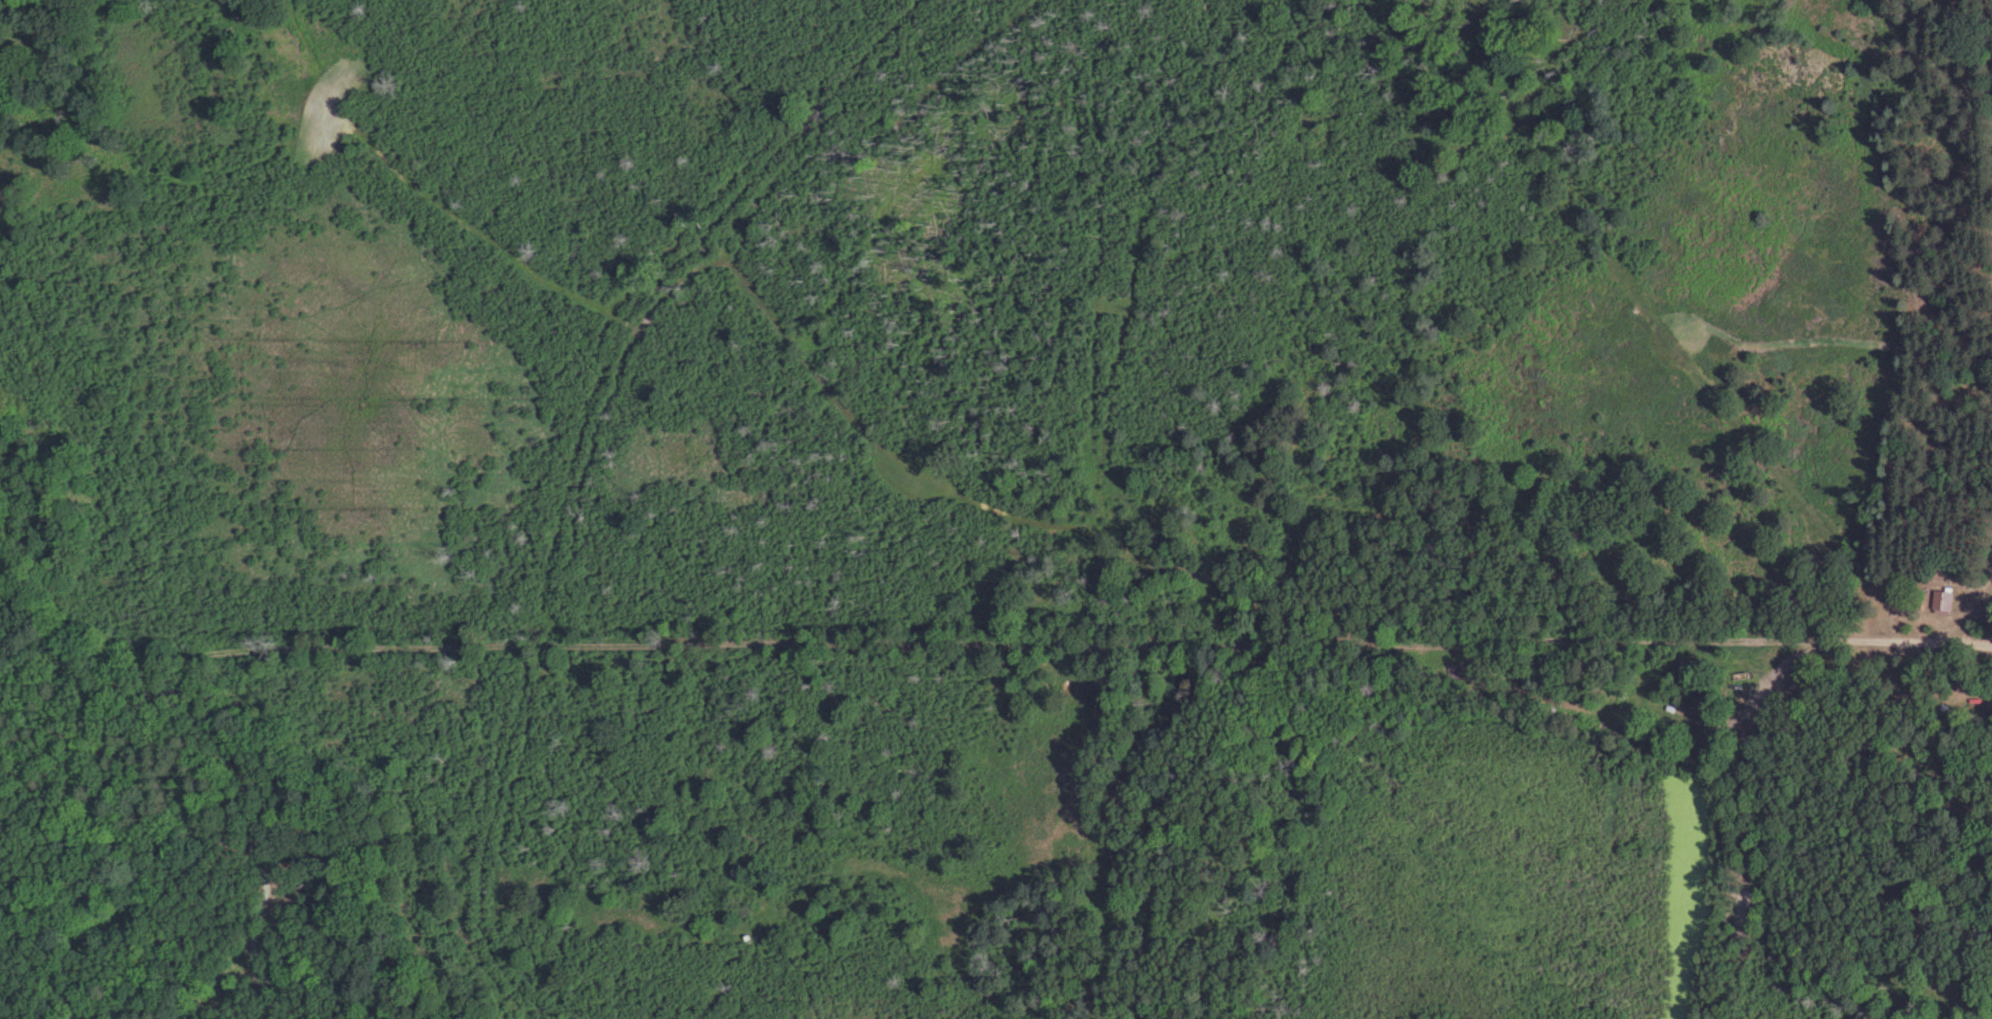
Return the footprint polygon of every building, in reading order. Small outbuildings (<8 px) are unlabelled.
[(1934,611),(1952,611),(1952,589),(1934,589),(1934,611)] [(1448,663),(1461,662),(1461,678),(1448,678),(1448,663)]
